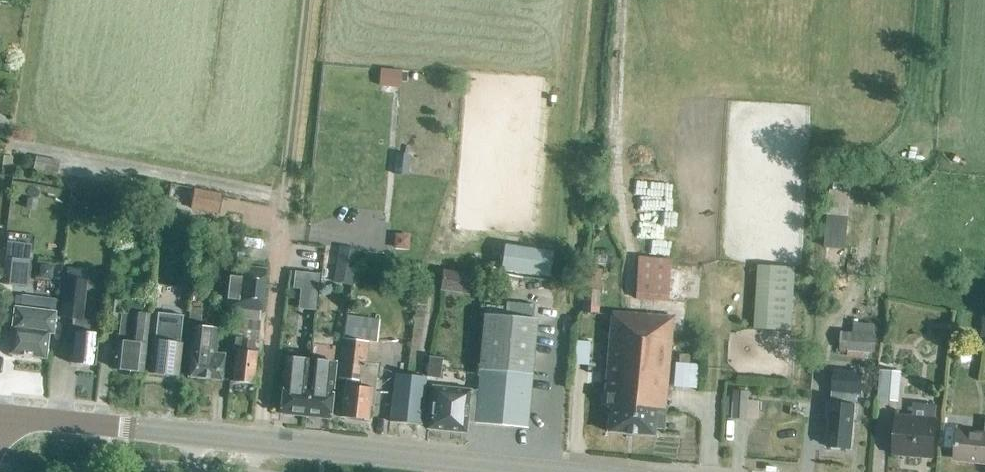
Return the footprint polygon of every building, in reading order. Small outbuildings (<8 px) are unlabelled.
[(378,85),(400,88),(401,71),(380,68),(378,85)] [(394,173),(408,175),(410,155),(396,153),(394,173)] [(32,169),(56,174),(59,160),(34,156),(32,169)] [(218,214),(221,194),(193,189),(190,208),(218,214)] [(34,210),(36,201),(26,200),(25,209),(34,210)] [(846,250),(850,204),(828,202),(824,248),(846,250)] [(159,222),(147,221),(145,239),(156,241),(159,222)] [(393,249),(408,250),(410,235),(394,233),(393,249)] [(548,278),(552,252),(503,246),(500,271),(548,278)] [(14,285),(17,260),(5,259),(2,284),(14,285)] [(667,301),(669,276),(670,261),(637,259),(636,274),(635,299),(667,301)] [(352,286),(355,265),(336,262),(333,283),(352,286)] [(223,307),(238,309),(260,312),(265,270),(244,267),(244,268),(232,267),(232,266),(227,265),(223,307)] [(796,268),(758,265),(754,330),(792,332),(796,268)] [(599,314),(602,271),(586,270),(582,313),(599,314)] [(316,291),(318,274),(294,272),(293,289),(316,291)] [(481,274),(465,273),(463,302),(478,303),(481,274)] [(88,333),(89,321),(81,320),(85,280),(65,278),(61,318),(72,319),(71,331),(67,331),(66,345),(71,346),(69,363),(94,366),(97,334),(88,333)] [(45,358),(47,333),(52,333),(54,314),(53,314),(54,300),(21,297),(19,309),(14,309),(12,328),(11,328),(9,354),(10,354),(11,357),(19,358),(21,355),(45,358)] [(191,309),(189,323),(199,325),(201,311),(191,309)] [(259,322),(260,312),(238,309),(236,319),(235,319),(233,338),(234,338),(233,350),(236,351),(232,382),(251,384),(255,353),(253,352),(254,341),(257,341),(259,322)] [(661,317),(662,313),(656,312),(656,317),(626,314),(625,317),(610,316),(602,407),(609,408),(606,432),(653,436),(654,430),(662,431),(672,318),(661,317)] [(146,338),(148,315),(132,313),(132,316),(121,315),(118,341),(115,340),(112,368),(142,371),(145,344),(140,343),(141,337),(146,338)] [(182,316),(157,314),(154,341),(151,341),(147,375),(178,378),(182,344),(179,344),(182,316)] [(527,428),(537,320),(483,315),(478,370),(479,370),(477,395),(430,391),(427,429),(465,432),(467,420),(474,421),(474,423),(527,428)] [(372,406),(376,366),(381,325),(366,324),(367,319),(345,316),(338,379),(345,380),(345,386),(344,386),(340,417),(344,418),(346,420),(353,421),(355,419),(367,420),(369,405),(372,406)] [(212,354),(215,329),(197,327),(194,352),(190,351),(187,377),(221,380),(224,355),(212,354)] [(875,354),(876,336),(849,334),(848,352),(875,354)] [(304,415),(309,359),(286,357),(281,413),(304,415)] [(442,359),(428,357),(426,378),(439,380),(442,359)] [(309,359),(304,415),(328,418),(334,362),(309,359)] [(682,360),(679,384),(703,387),(706,363),(682,360)] [(861,394),(863,373),(834,371),(831,405),(828,405),(827,414),(830,415),(827,446),(831,447),(833,450),(840,451),(842,448),(851,449),(856,394),(861,394)] [(900,403),(903,374),(881,372),(878,401),(900,403)] [(420,425),(425,377),(394,374),(389,422),(420,425)] [(747,420),(749,391),(734,391),(732,419),(747,420)] [(932,456),(936,407),(913,404),(911,418),(897,417),(894,453),(932,456)] [(984,435),(958,432),(955,459),(984,462),(984,429),(984,435)]
